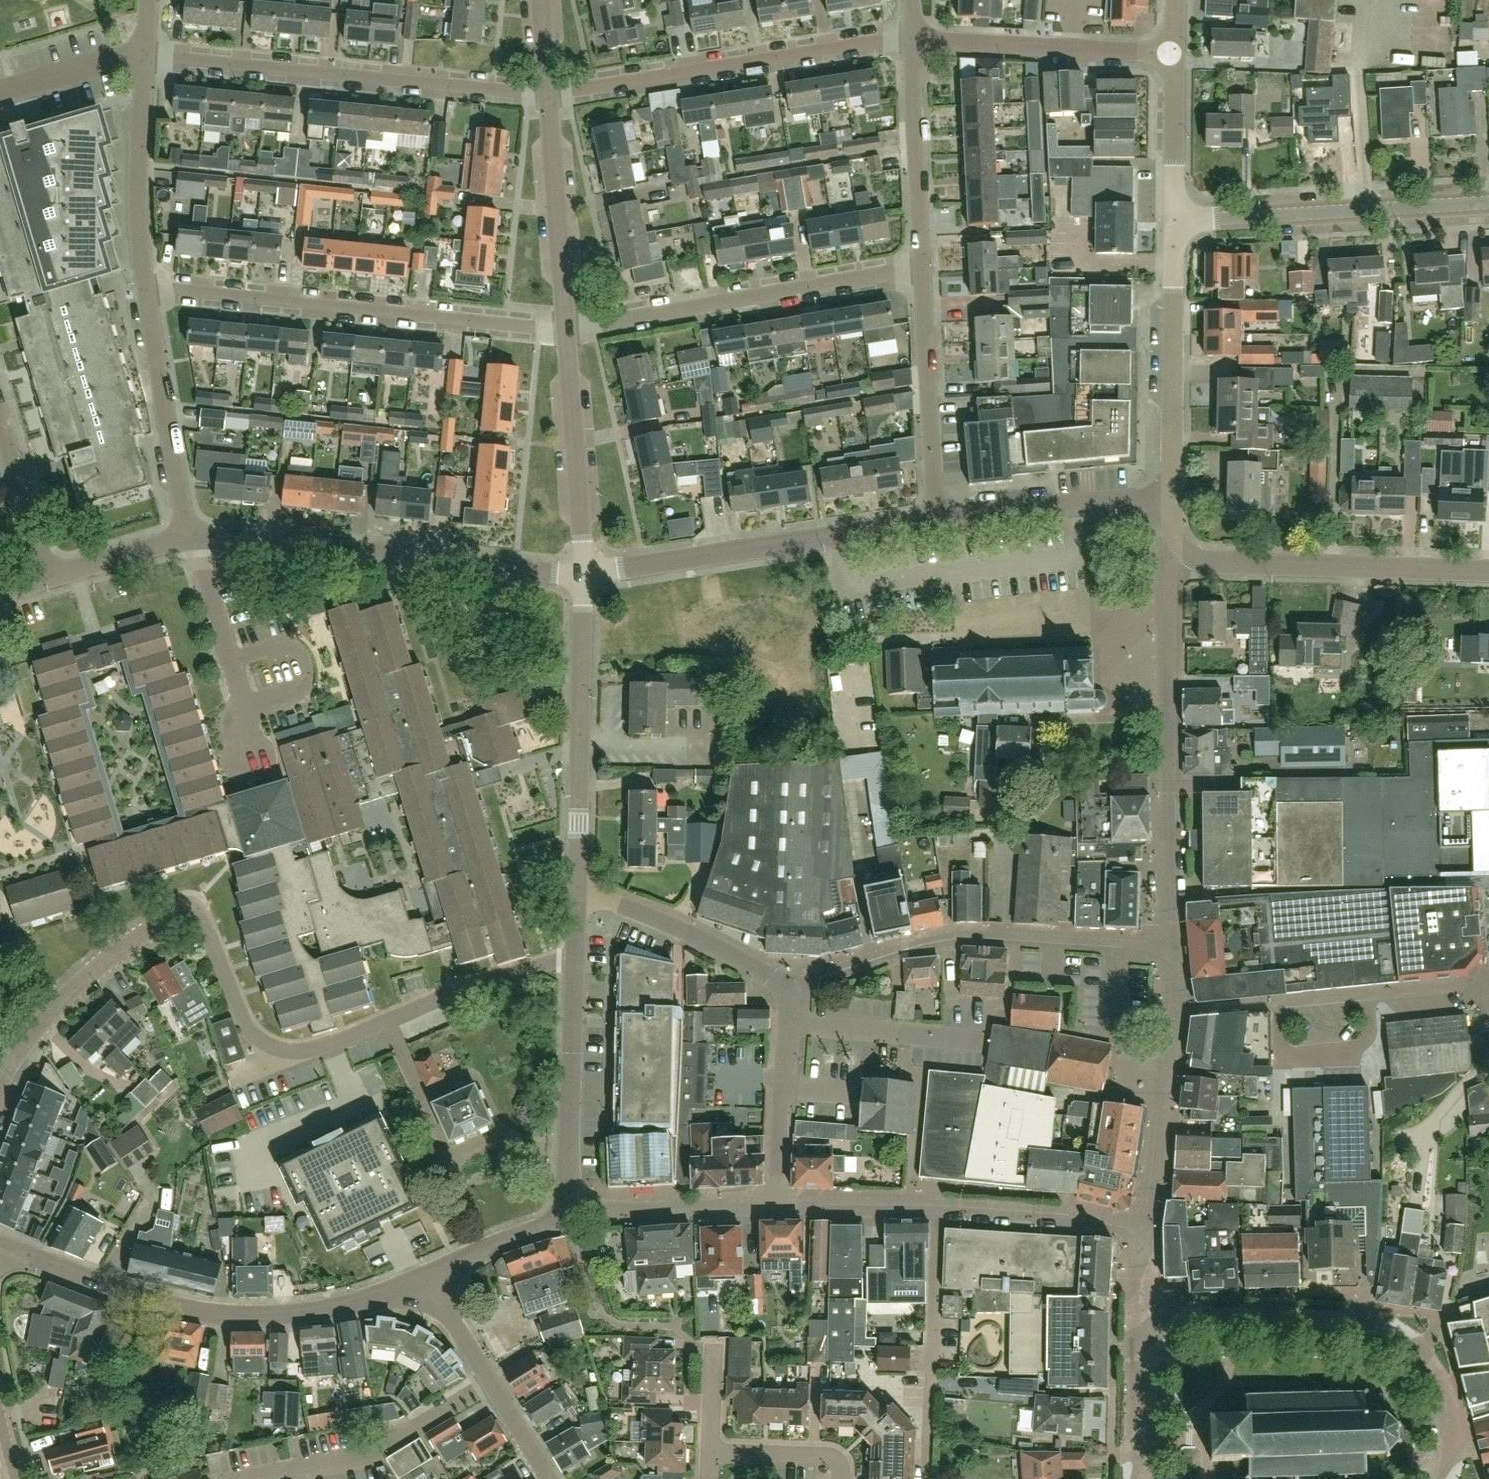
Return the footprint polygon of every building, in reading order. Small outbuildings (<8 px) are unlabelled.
[(213,0),(186,0),(184,24),(210,27),(213,0)] [(227,0),(213,0),(210,27),(236,30),(239,1),(227,0)] [(277,34),(304,37),(307,8),(308,8),(309,0),(281,0),(280,5),(277,34)] [(371,0),(362,0),(361,13),(348,12),(345,41),(371,43),(374,15),(375,0),(371,0)] [(401,3),(375,0),(374,15),(371,43),(396,46),(401,3)] [(446,8),(455,9),(483,12),(485,0),(447,0),(446,8)] [(592,4),(599,34),(607,33),(610,48),(646,41),(643,24),(627,27),(623,10),(635,7),(633,0),(609,0),(592,4)] [(690,7),(694,35),(719,31),(715,3),(714,0),(689,0),(690,7)] [(728,0),(714,0),(715,3),(719,31),(745,27),(741,0),(734,0),(728,1),(728,0)] [(784,0),(756,0),(760,25),(787,21),(784,0)] [(787,21),(814,17),(811,0),(784,0),(787,21)] [(828,14),(855,10),(854,0),(826,0),(828,14)] [(855,10),(882,5),(881,0),(854,0),(855,10)] [(959,18),(990,19),(991,4),(1003,5),(1003,0),(960,0),(959,18)] [(1024,21),(1037,22),(1039,0),(1026,0),(1024,21)] [(1105,15),(1105,22),(1111,23),(1111,27),(1126,28),(1126,23),(1136,23),(1136,13),(1149,14),(1149,0),(1106,0),(1105,15)] [(1205,16),(1232,18),(1237,19),(1236,26),(1266,28),(1268,10),(1268,0),(1207,0),(1205,16)] [(1335,22),(1336,0),(1297,0),(1296,20),(1312,21),(1335,22)] [(680,1),(669,3),(673,26),(684,24),(680,1)] [(277,34),(280,5),(255,2),(252,31),(277,34)] [(419,4),(408,3),(404,39),(415,40),(419,4)] [(307,8),(304,37),(329,39),(332,10),(308,8),(307,8)] [(483,12),(455,9),(451,41),(479,44),(483,12)] [(1335,22),(1312,21),(1308,72),(1331,74),(1335,22)] [(1255,59),(1255,33),(1213,32),(1212,59),(1255,59)] [(994,105),(1004,105),(1002,61),(976,59),(977,80),(961,81),(963,104),(994,103),(994,105)] [(1456,70),(1458,90),(1441,91),(1443,137),(1476,136),(1475,112),(1470,113),(1469,92),(1487,91),(1486,68),(1456,70)] [(1252,90),(1282,90),(1281,71),(1252,72),(1252,90)] [(846,77),(850,99),(864,97),(866,109),(871,113),(883,111),(876,72),(846,77)] [(1137,83),(1097,83),(1098,89),(1084,89),(1083,73),(1045,75),(1047,115),(1082,113),(1082,127),(1095,127),(1095,148),(1058,148),(1057,125),(1047,125),(1049,159),(1095,158),(1135,158),(1135,121),(1137,121),(1137,83)] [(1302,76),(1291,77),(1292,90),(1303,89),(1302,76)] [(846,77),(817,81),(823,115),(836,113),(834,102),(850,99),(846,77)] [(1306,107),(1299,107),(1300,128),(1307,128),(1308,146),(1339,144),(1339,142),(1338,114),(1346,114),(1345,101),(1352,101),(1350,77),(1335,78),(1336,88),(1306,89),(1306,107)] [(1028,102),(1040,102),(1039,78),(1026,78),(1028,102)] [(823,115),(817,81),(788,86),(792,109),(793,116),(807,114),(807,117),(823,115)] [(1412,84),(1412,90),(1381,92),(1384,141),(1411,139),(1409,107),(1427,106),(1426,83),(1412,84)] [(646,107),(675,106),(675,89),(645,91),(646,107)] [(742,94),(746,116),(775,112),(772,89),(742,94)] [(177,90),(174,114),(175,114),(204,117),(205,117),(207,93),(177,90)] [(236,96),(207,93),(205,117),(204,117),(203,132),(233,135),(236,96)] [(698,101),(683,104),(687,126),(700,124),(704,152),(720,150),(715,122),(717,121),(714,99),(711,99),(711,97),(708,94),(699,96),(697,99),(698,101)] [(742,94),(714,99),(717,121),(746,116),(742,94)] [(236,96),(233,135),(245,136),(245,130),(246,121),(263,122),(266,99),(236,96)] [(1254,130),(1255,97),(1231,96),(1231,117),(1207,117),(1207,147),(1241,148),(1242,130),(1254,130)] [(266,99),(263,122),(263,132),(293,135),(296,101),(266,99)] [(1040,102),(1028,102),(1029,125),(1042,124),(1040,102)] [(339,130),(342,106),(312,103),(310,127),(309,141),(324,143),(326,128),(339,130)] [(994,105),(994,103),(963,104),(964,129),(995,127),(994,105)] [(342,106),(339,130),(352,131),(351,149),(367,150),(368,141),(372,109),(342,106)] [(372,109),(368,141),(382,142),(383,134),(398,136),(401,112),(372,109)] [(669,132),(680,130),(677,110),(666,111),(669,132)] [(669,132),(666,111),(652,113),(657,142),(659,150),(672,148),(669,132)] [(401,112),(398,136),(427,139),(430,115),(401,112)] [(77,499),(80,507),(150,486),(136,437),(144,435),(103,296),(95,298),(90,279),(108,273),(100,244),(108,241),(100,212),(108,209),(100,180),(108,177),(100,148),(109,145),(99,113),(50,128),(49,123),(27,129),(26,124),(12,129),(15,138),(0,142),(0,264),(11,302),(25,298),(31,317),(17,321),(57,460),(71,456),(71,458),(74,467),(69,469),(77,499)] [(1271,139),(1294,138),(1294,119),(1270,119),(1271,139)] [(448,125),(435,124),(431,158),(445,160),(448,125)] [(1042,124),(1029,125),(1030,150),(1043,149),(1042,124)] [(640,141),(627,144),(623,126),(595,132),(602,163),(630,157),(629,157),(643,153),(640,141)] [(996,151),(995,127),(964,129),(965,152),(996,151)] [(851,129),(819,134),(821,147),(823,158),(840,155),(846,154),(844,143),(854,142),(851,129)] [(683,146),(680,130),(669,132),(672,148),(682,146),(683,146)] [(476,162),(476,163),(504,166),(507,135),(479,132),(476,162)] [(880,138),(854,142),(844,143),(846,154),(881,148),(880,138)] [(818,148),(805,150),(807,161),(823,158),(821,147),(818,148)] [(276,159),(260,157),(258,174),(274,176),(275,176),(297,178),(299,150),(285,148),(284,159),(276,159)] [(1044,173),(1043,149),(1030,150),(1031,174),(1044,173)] [(311,151),(299,150),(297,178),(318,180),(319,169),(310,168),(311,151)] [(996,151),(965,152),(966,177),(998,175),(997,161),(1007,160),(1007,150),(996,151)] [(753,158),(755,169),(770,167),(768,155),(753,158)] [(199,168),(200,158),(184,156),(183,167),(199,168)] [(870,157),(872,174),(882,172),(880,156),(870,157)] [(259,157),(259,164),(242,162),(241,172),(258,174),(260,157),(259,157)] [(630,157),(602,163),(608,194),(636,188),(630,157)] [(200,158),(199,168),(216,170),(217,160),(200,158)] [(719,158),(714,159),(714,158),(703,160),(706,177),(717,175),(718,181),(723,181),(722,175),(719,158)] [(755,169),(753,158),(736,161),(738,172),(755,169)] [(1095,168),(1095,158),(1049,159),(1050,177),(1073,177),(1072,217),(1098,218),(1098,255),(1134,255),(1134,205),(1133,205),(1134,169),(1124,168),(1095,168)] [(476,163),(476,162),(465,161),(462,191),(472,192),(472,195),(500,198),(504,166),(476,163)] [(848,161),(832,163),(834,174),(850,171),(848,161)] [(698,179),(696,167),(687,169),(689,185),(699,183),(698,179)] [(806,167),(791,170),(793,180),(798,211),(813,209),(807,178),(808,178),(806,167)] [(334,181),(335,171),(319,169),(318,179),(334,181)] [(688,184),(686,170),(671,172),(673,186),(688,184)] [(791,170),(775,172),(758,175),(760,187),(776,185),(777,183),(778,183),(783,214),(798,211),(793,180),(791,170)] [(351,172),(335,171),(334,181),(350,183),(351,172)] [(351,172),(350,183),(349,184),(363,185),(364,174),(351,172)] [(364,173),(364,174),(363,185),(367,186),(372,193),(371,203),(388,205),(389,194),(392,195),(394,177),(377,175),(377,174),(364,173)] [(1045,197),(1044,173),(1031,174),(1032,197),(1045,197)] [(210,187),(211,177),(178,174),(177,190),(205,193),(205,186),(210,187)] [(706,178),(698,179),(699,183),(700,186),(703,185),(706,203),(735,198),(733,190),(734,190),(732,179),(723,181),(718,181),(717,175),(706,177),(706,178)] [(998,175),(966,177),(967,200),(999,199),(998,175)] [(748,176),(732,179),(734,190),(750,187),(748,176)] [(211,177),(210,187),(226,189),(227,179),(211,177)] [(392,195),(389,194),(388,205),(404,206),(405,196),(393,195),(394,187),(409,188),(410,178),(394,177),(392,195)] [(429,177),(428,182),(426,199),(436,200),(455,202),(456,189),(443,187),(444,179),(429,177)] [(237,179),(236,193),(235,202),(244,203),(244,194),(244,191),(245,180),(237,179)] [(245,180),(244,191),(261,192),(262,182),(245,180)] [(262,182),(261,192),(277,194),(278,187),(278,183),(262,182)] [(699,183),(689,185),(692,201),(702,199),(700,186),(699,183)] [(301,189),(299,207),(296,226),(311,227),(314,199),(321,199),(321,198),(322,187),(302,185),(301,189)] [(338,189),(322,187),(321,198),(337,199),(338,189)] [(338,189),(337,199),(354,201),(355,191),(338,189)] [(872,212),(869,194),(856,196),(859,214),(858,214),(863,243),(888,238),(883,210),(872,212)] [(1045,197),(1032,197),(1033,224),(1047,223),(1045,197)] [(436,200),(426,199),(425,215),(435,216),(436,200)] [(1017,200),(999,201),(999,199),(967,200),(968,225),(1000,223),(999,211),(1017,210),(1017,200)] [(619,241),(647,235),(640,203),(612,209),(619,241)] [(180,229),(177,256),(203,258),(206,231),(207,231),(209,208),(208,207),(195,206),(193,230),(180,229)] [(466,243),(495,246),(499,214),(470,211),(466,243)] [(863,243),(858,214),(833,218),(838,247),(863,243)] [(838,247),(833,218),(808,223),(813,251),(838,247)] [(243,235),(231,234),(229,261),(254,264),(257,236),(258,236),(259,222),(245,220),(243,235)] [(740,225),(746,262),(771,258),(767,229),(766,230),(765,220),(754,222),(752,224),(740,226),(740,225)] [(273,238),(274,223),(261,222),(260,237),(258,236),(257,236),(254,264),(280,266),(282,239),(273,238)] [(716,229),(717,238),(715,238),(720,266),(731,265),(732,271),(746,268),(745,262),(746,262),(740,225),(716,229)] [(767,229),(771,258),(797,253),(792,225),(767,229)] [(206,231),(203,258),(229,261),(231,234),(207,231),(206,231)] [(1047,231),(1005,233),(1006,247),(1047,245),(1047,231)] [(647,235),(619,241),(626,272),(634,271),(637,286),(668,280),(664,263),(653,265),(649,245),(658,243),(656,233),(647,235)] [(711,255),(708,239),(698,241),(701,256),(711,255)] [(330,271),(333,244),(307,242),(304,269),(330,271)] [(463,273),(457,273),(455,287),(483,290),(485,277),(492,278),(495,246),(466,243),(454,242),(453,252),(465,254),(463,273)] [(971,270),(998,268),(996,243),(969,245),(971,270)] [(333,244),(330,271),(355,273),(358,247),(333,244)] [(358,247),(355,273),(380,276),(383,249),(358,247)] [(426,247),(425,256),(424,269),(437,271),(439,249),(426,247)] [(383,249),(380,276),(406,278),(409,252),(383,249)] [(1412,297),(1412,295),(1439,294),(1440,310),(1463,309),(1461,280),(1448,281),(1447,254),(1441,254),(1440,251),(1440,252),(1440,254),(1432,255),(1432,251),(1414,252),(1415,267),(1414,268),(1414,272),(1415,272),(1417,285),(1412,285),(1412,284),(1411,284),(1412,297)] [(424,269),(425,256),(414,255),(413,272),(423,273),(424,269)] [(1228,290),(1228,281),(1255,282),(1256,259),(1234,259),(1234,258),(1206,258),(1204,258),(1204,269),(1207,269),(1207,290),(1228,290)] [(1383,260),(1356,262),(1357,286),(1358,307),(1368,306),(1367,285),(1384,284),(1383,260)] [(1357,286),(1356,262),(1328,263),(1329,288),(1330,305),(1347,304),(1348,314),(1358,314),(1358,307),(1357,286)] [(999,293),(998,268),(971,270),(973,295),(999,293)] [(1315,294),(1314,273),(1290,273),(1290,295),(1315,294)] [(1050,290),(1049,290),(1049,304),(1050,309),(1089,309),(1090,288),(1132,288),(1132,280),(1050,279),(1050,290)] [(1050,309),(1049,304),(1024,305),(1024,307),(1025,318),(1045,318),(1046,326),(1041,326),(1041,337),(1037,337),(1037,339),(1131,340),(1132,288),(1090,288),(1089,309),(1050,309)] [(1480,325),(1482,290),(1466,289),(1464,324),(1480,325)] [(1049,304),(1049,290),(1009,292),(1009,307),(1024,307),(1024,305),(1049,304)] [(1379,324),(1392,325),(1393,293),(1380,292),(1379,324)] [(890,303),(860,308),(864,331),(864,330),(867,345),(896,340),(890,303)] [(1206,313),(1206,335),(1239,335),(1239,323),(1277,323),(1277,303),(1239,303),(1239,313),(1206,313)] [(860,308),(831,313),(835,335),(864,331),(860,308)] [(835,335),(831,313),(802,317),(806,340),(835,335)] [(802,317),(773,322),(777,345),(779,359),(808,354),(806,340),(802,317)] [(977,340),(1014,338),(1013,317),(977,319),(977,332),(974,332),(974,340),(977,340)] [(218,348),(221,324),(191,321),(189,345),(218,348)] [(773,322),(743,327),(747,350),(749,364),(779,359),(777,345),(773,322)] [(221,324),(218,348),(217,360),(246,363),(247,351),(250,327),(221,324)] [(280,330),(250,327),(247,351),(277,354),(280,330)] [(717,355),(719,355),(720,368),(711,370),(715,394),(730,391),(726,367),(737,365),(735,352),(747,350),(743,327),(713,332),(717,355)] [(280,330),(277,354),(289,355),(290,355),(289,365),(306,367),(310,333),(280,330)] [(354,361),(356,338),(326,335),(324,358),(354,361)] [(1239,335),(1206,335),(1206,358),(1239,358),(1239,364),(1275,364),(1282,365),(1312,365),(1312,352),(1282,352),(1282,358),(1275,358),(1275,348),(1239,348),(1239,335)] [(356,338),(354,361),(383,364),(385,341),(356,338)] [(1014,338),(977,340),(978,353),(975,353),(975,361),(978,361),(1015,360),(1014,338)] [(1131,340),(1037,339),(1038,348),(1038,361),(1052,361),(1054,395),(1074,392),(1093,393),(1131,395),(1131,340)] [(383,364),(382,375),(411,378),(412,367),(414,343),(385,341),(383,364)] [(1348,365),(1348,342),(1320,341),(1319,364),(1348,365)] [(444,346),(414,343),(412,367),(442,370),(444,346)] [(626,391),(654,385),(647,354),(619,360),(626,391)] [(1015,360),(978,361),(978,373),(976,373),(976,381),(993,381),(995,396),(1051,392),(1050,390),(1049,369),(1035,370),(1036,380),(1024,380),(1016,381),(1016,380),(1015,360)] [(451,361),(448,394),(461,396),(464,362),(451,361)] [(487,398),(515,401),(519,369),(491,366),(487,398)] [(1220,382),(1220,408),(1257,409),(1257,408),(1258,392),(1275,392),(1275,386),(1292,386),(1292,369),(1237,369),(1236,382),(1220,382)] [(896,387),(893,372),(871,376),(874,391),(896,387)] [(816,402),(813,385),(800,387),(799,376),(783,379),(784,385),(788,407),(816,402)] [(1381,412),(1382,380),(1352,379),(1351,411),(1381,412)] [(1412,380),(1382,380),(1381,412),(1411,412),(1412,380)] [(860,382),(843,385),(845,395),(861,393),(860,382)] [(654,385),(626,391),(633,422),(661,415),(654,385)] [(755,395),(756,403),(758,412),(788,407),(784,385),(775,386),(768,393),(755,395)] [(845,395),(843,385),(827,388),(828,398),(845,395)] [(213,404),(214,394),(197,392),(196,402),(213,404)] [(297,392),(294,414),(309,416),(311,393),(297,392)] [(977,408),(978,423),(971,424),(964,424),(970,485),(1012,481),(1012,476),(1049,472),(1048,463),(1129,457),(1131,403),(1131,395),(1093,393),(1074,392),(1054,395),(1029,397),(976,399),(977,408)] [(229,396),(214,394),(213,404),(228,406),(234,406),(235,396),(229,396)] [(893,396),(882,398),(864,401),(867,418),(873,417),(885,414),(896,412),(893,396)] [(271,410),(272,400),(255,398),(254,408),(271,410)] [(515,401),(487,398),(484,430),(512,433),(515,401)] [(740,414),(737,398),(725,400),(728,416),(740,414)] [(289,402),(272,400),(271,410),(288,412),(289,402)] [(837,405),(839,415),(854,413),(853,402),(837,405)] [(705,420),(715,419),(714,403),(703,404),(705,420)] [(756,403),(742,406),(744,414),(758,412),(756,403)] [(837,405),(820,407),(803,410),(807,429),(824,426),(822,418),(839,415),(837,405)] [(347,418),(348,408),(332,406),(331,416),(347,418)] [(348,408),(347,418),(363,420),(364,410),(348,408)] [(1215,408),(1214,432),(1219,432),(1219,435),(1234,435),(1234,450),(1273,451),(1274,427),(1270,426),(1271,409),(1257,408),(1257,409),(1220,408),(1215,408)] [(225,430),(227,412),(202,410),(200,427),(225,430)] [(1318,410),(1317,431),(1330,431),(1330,410),(1318,410)] [(390,412),(389,428),(395,429),(396,429),(396,428),(406,429),(408,414),(390,412)] [(1427,412),(1426,433),(1455,434),(1455,413),(1427,412)] [(786,413),(770,416),(771,426),(788,423),(786,413)] [(408,414),(406,429),(412,429),(412,431),(422,432),(423,425),(424,415),(408,414)] [(267,416),(251,415),(250,425),(266,427),(267,417),(267,416)] [(771,426),(770,416),(753,418),(755,429),(771,426)] [(267,417),(266,427),(266,428),(284,431),(284,428),(285,428),(287,419),(267,417)] [(445,418),(444,435),(444,434),(454,435),(455,419),(445,418)] [(287,419),(285,428),(302,430),(303,420),(287,419)] [(303,420),(302,430),(318,432),(319,421),(303,419),(303,420)] [(715,419),(705,420),(706,436),(717,435),(716,423),(715,419)] [(734,422),(716,425),(717,435),(718,440),(737,437),(737,438),(747,436),(744,420),(734,422)] [(336,423),(319,421),(318,432),(335,433),(336,423)] [(377,438),(378,427),(361,425),(360,436),(377,438)] [(378,427),(377,438),(393,440),(395,429),(389,428),(378,427)] [(412,433),(411,441),(410,443),(442,447),(442,450),(452,451),(454,435),(444,434),(444,435),(443,437),(428,435),(429,432),(422,432),(412,431),(412,433)] [(644,468),(671,462),(664,431),(637,437),(644,468)] [(1425,434),(1425,445),(1435,446),(1436,435),(1450,435),(1449,446),(1465,447),(1465,435),(1425,434)] [(362,447),(361,463),(374,465),(375,460),(377,438),(364,436),(362,447)] [(896,444),(871,448),(872,450),(873,462),(877,491),(903,487),(899,464),(916,461),(915,438),(895,441),(896,444)] [(1354,474),(1355,441),(1342,440),(1341,474),(1354,474)] [(1422,442),(1406,442),(1405,475),(1421,475),(1421,446),(1422,442)] [(482,446),(479,477),(507,480),(510,449),(482,446)] [(873,462),(872,450),(845,454),(846,458),(848,466),(852,495),(877,491),(873,462)] [(403,517),(406,489),(407,476),(398,475),(401,452),(384,451),(377,514),(403,517)] [(1463,455),(1460,525),(1467,525),(1469,522),(1482,523),(1483,492),(1487,492),(1487,476),(1484,476),(1485,469),(1488,469),(1488,452),(1463,451),(1463,455)] [(242,502),(247,460),(247,459),(233,458),(234,455),(198,452),(196,470),(198,470),(197,481),(218,483),(217,499),(242,502)] [(1269,487),(1269,474),(1279,474),(1280,453),(1248,452),(1248,466),(1230,466),(1228,512),(1259,514),(1259,513),(1268,513),(1271,510),(1272,490),(1269,487)] [(1440,489),(1439,521),(1450,522),(1452,524),(1460,525),(1463,455),(1444,454),(1444,467),(1441,467),(1441,481),(1441,489),(1440,489)] [(1311,456),(1310,492),(1326,493),(1327,456),(1311,456)] [(720,458),(671,462),(644,468),(651,499),(678,493),(674,475),(703,474),(706,497),(723,496),(720,458)] [(826,498),(852,495),(848,466),(846,458),(828,460),(829,469),(822,470),(826,498)] [(310,509),(313,480),(314,469),(293,467),(292,478),(287,477),(285,506),(310,509)] [(1392,470),(1380,469),(1380,473),(1378,516),(1404,517),(1405,497),(1405,482),(1404,483),(1391,482),(1392,470)] [(1422,475),(1421,494),(1434,495),(1435,470),(1423,469),(1422,475)] [(755,479),(756,479),(754,470),(736,472),(736,473),(727,475),(729,483),(733,512),(760,508),(755,479)] [(806,472),(780,475),(785,505),(810,501),(806,472)] [(245,473),(242,502),(268,504),(271,476),(266,475),(245,473)] [(1353,481),(1353,488),(1345,488),(1341,492),(1340,509),(1345,514),(1352,514),(1352,515),(1378,516),(1380,473),(1367,473),(1367,481),(1353,481)] [(453,498),(456,477),(440,475),(437,496),(453,498)] [(780,475),(756,479),(755,479),(760,508),(785,505),(780,475)] [(467,488),(477,489),(476,507),(465,506),(463,523),(488,525),(489,510),(503,511),(507,480),(479,477),(479,478),(469,477),(467,488)] [(338,482),(313,480),(310,509),(335,511),(338,482)] [(364,485),(338,482),(335,511),(361,514),(364,485)] [(431,491),(406,489),(403,517),(428,520),(431,491)] [(1046,505),(1066,502),(1065,493),(1045,496),(1046,505)] [(1205,596),(1201,604),(1201,643),(1223,643),(1223,628),(1234,628),(1234,635),(1249,635),(1249,661),(1250,674),(1267,674),(1266,610),(1235,610),(1224,610),(1224,604),(1220,596),(1205,596)] [(279,789),(273,793),(267,796),(263,782),(250,785),(254,800),(247,800),(240,800),(233,799),(225,801),(188,675),(178,678),(162,626),(149,630),(145,615),(117,623),(121,634),(123,634),(125,638),(123,638),(124,644),(110,648),(109,645),(89,651),(90,654),(76,658),(74,653),(72,653),(71,649),(73,648),(70,637),(43,645),(48,661),(35,665),(50,716),(40,719),(78,845),(97,840),(100,848),(91,851),(103,890),(230,852),(229,851),(234,850),(238,850),(242,851),(245,854),(247,857),(249,861),(234,865),(242,893),(238,894),(246,922),(242,923),(259,980),(263,979),(272,1006),(276,1005),(285,1032),(311,1024),(314,1036),(338,1029),(335,1017),(373,1006),(364,978),(369,977),(361,949),(385,942),(389,956),(390,955),(390,954),(395,955),(399,956),(404,957),(409,957),(414,956),(419,955),(419,957),(446,949),(455,946),(461,965),(496,955),(499,965),(527,957),(516,918),(477,790),(503,782),(498,766),(521,759),(519,751),(522,750),(518,737),(515,738),(511,725),(529,719),(520,690),(481,702),(486,716),(441,729),(422,665),(414,668),(394,603),(360,613),(357,604),(329,612),(364,729),(340,736),(338,730),(281,747),(292,782),(285,784),(279,789)] [(1298,628),(1298,639),(1280,639),(1280,667),(1298,667),(1317,667),(1317,672),(1342,672),(1342,656),(1337,656),(1338,636),(1345,637),(1346,631),(1358,633),(1363,609),(1337,604),(1332,628),(1298,628)] [(1478,659),(1488,659),(1488,639),(1477,639),(1477,640),(1461,640),(1460,665),(1478,665),(1478,661),(1478,659)] [(1102,693),(1097,692),(1094,692),(1092,648),(961,653),(960,648),(932,650),(932,659),(935,710),(935,718),(978,716),(998,715),(1041,713),(1050,713),(1050,715),(1053,715),(1053,713),(1066,712),(1067,715),(1095,714),(1095,711),(1100,711),(1104,709),(1107,705),(1108,700),(1106,696),(1102,693)] [(935,710),(932,659),(921,660),(921,650),(887,652),(889,696),(917,695),(917,710),(935,710)] [(647,686),(646,686),(633,686),(632,733),(664,735),(665,705),(678,705),(697,705),(698,677),(652,676),(652,677),(647,676),(647,686)] [(1183,691),(1184,726),(1222,725),(1222,690),(1183,691)] [(309,725),(338,717),(335,707),(306,715),(309,725)] [(998,715),(978,716),(978,728),(977,727),(975,780),(982,780),(981,805),(998,806),(999,781),(995,781),(997,759),(1015,760),(1015,764),(1028,765),(1028,760),(1030,760),(1032,730),(998,728),(998,715)] [(1469,718),(1407,720),(1408,743),(1470,741),(1469,718)] [(1344,728),(1282,729),(1282,755),(1282,767),(1344,766),(1344,728)] [(1282,755),(1282,729),(1256,730),(1256,756),(1282,755)] [(1231,768),(1231,747),(1217,747),(1216,732),(1184,733),(1184,776),(1223,776),(1223,768),(1231,768)] [(1202,888),(1344,887),(1344,886),(1384,886),(1383,879),(1488,875),(1488,740),(1470,741),(1408,743),(1409,778),(1243,780),(1243,794),(1202,794),(1202,888)] [(720,854),(705,904),(704,906),(769,927),(769,922),(771,922),(797,923),(824,923),(842,918),(859,913),(852,879),(855,878),(852,855),(848,834),(839,760),(733,766),(732,770),(730,785),(720,854)] [(654,770),(654,784),(677,784),(677,770),(654,770)] [(730,785),(732,770),(717,770),(697,770),(697,784),(717,784),(730,785)] [(1120,786),(1123,775),(1108,772),(1106,783),(1120,786)] [(1077,781),(1077,801),(1064,801),(1064,821),(1077,820),(1077,840),(1078,860),(1106,861),(1134,862),(1134,860),(1143,860),(1143,843),(1152,842),(1151,824),(1152,824),(1152,815),(1151,814),(1150,796),(1131,796),(1129,794),(1121,795),(1121,796),(1117,796),(1117,795),(1100,795),(1099,780),(1077,781)] [(630,818),(657,819),(658,792),(630,791),(630,818)] [(945,798),(945,803),(945,816),(971,817),(971,805),(971,798),(945,798)] [(669,807),(668,819),(687,819),(687,807),(669,807)] [(630,818),(629,846),(629,868),(656,868),(657,846),(657,834),(669,833),(668,844),(687,845),(687,819),(668,819),(668,820),(657,820),(657,819),(630,818)] [(869,843),(864,822),(857,823),(861,845),(869,843)] [(970,831),(938,833),(939,848),(971,845),(970,831)] [(1078,860),(1077,840),(1054,838),(1054,833),(1039,832),(1038,837),(1016,836),(1015,855),(1021,856),(1015,924),(1059,928),(1059,923),(1068,924),(1069,904),(1060,903),(1062,873),(1069,873),(1069,867),(1077,868),(1078,868),(1078,860)] [(1078,868),(1077,891),(1075,928),(1139,930),(1141,873),(1134,872),(1134,862),(1106,861),(1078,860),(1078,868)] [(959,868),(954,868),(954,923),(981,923),(981,887),(970,887),(970,873),(959,873),(959,868)] [(63,872),(36,880),(47,916),(74,908),(63,872)] [(926,877),(928,891),(943,888),(940,874),(926,877)] [(47,916),(36,880),(9,888),(19,924),(47,916)] [(875,940),(913,932),(903,881),(865,889),(875,940)] [(1339,891),(1253,895),(1204,899),(1205,903),(1189,904),(1186,908),(1187,922),(1194,999),(1198,1002),(1301,992),(1399,983),(1455,977),(1471,955),(1481,954),(1475,889),(1411,889),(1339,891)] [(909,906),(915,932),(944,925),(939,900),(909,906)] [(842,918),(824,923),(828,950),(832,948),(833,952),(847,949),(861,946),(857,926),(862,925),(859,913),(842,918)] [(769,922),(769,927),(768,953),(796,955),(820,956),(820,952),(828,950),(824,923),(797,923),(771,922),(769,922)] [(615,991),(615,997),(618,997),(618,1013),(617,1013),(616,1029),(614,1112),(615,1112),(614,1139),(607,1139),(610,1189),(629,1189),(655,1188),(656,1187),(675,1186),(675,1180),(677,1179),(680,1107),(683,1044),(683,1041),(684,1013),(683,1010),(679,1008),(674,1008),(675,964),(628,947),(625,956),(619,956),(619,957),(616,957),(615,963),(616,968),(619,969),(618,985),(615,985),(615,991)] [(983,996),(986,949),(964,948),(961,994),(983,996)] [(986,949),(983,996),(1005,998),(1008,951),(986,949)] [(906,989),(906,993),(898,993),(895,1018),(913,1020),(914,1011),(917,988),(940,986),(939,958),(906,961),(906,989)] [(188,1029),(213,1016),(207,999),(198,982),(183,990),(168,963),(145,976),(160,1004),(171,998),(188,1029)] [(1477,964),(1473,975),(1488,982),(1488,969),(1477,964)] [(746,984),(717,984),(707,984),(707,977),(688,977),(688,1006),(717,1006),(746,1006),(746,984)] [(140,996),(126,1003),(133,1015),(138,1013),(140,1017),(149,1013),(140,996)] [(1012,996),(1011,1028),(1059,1032),(1062,999),(1012,996)] [(115,1002),(94,1023),(111,1040),(122,1051),(143,1030),(132,1019),(115,1002)] [(684,1012),(683,1041),(683,1044),(705,1044),(706,1023),(729,1023),(729,1022),(738,1021),(739,1032),(770,1032),(770,1010),(729,1009),(729,1010),(705,1010),(705,1013),(684,1012)] [(914,1011),(913,1020),(923,1021),(924,1012),(914,1011)] [(1272,1076),(1272,1069),(1271,1013),(1269,1012),(1192,1019),(1188,1050),(1186,1066),(1192,1067),(1222,1071),(1221,1073),(1244,1076),(1272,1076)] [(1386,1024),(1391,1078),(1384,1079),(1385,1091),(1382,1092),(1384,1121),(1441,1094),(1456,1082),(1455,1072),(1471,1070),(1465,1016),(1386,1024)] [(212,1025),(226,1066),(248,1058),(234,1018),(212,1025)] [(111,1040),(94,1023),(72,1044),(89,1061),(111,1040)] [(1055,1036),(1055,1037),(996,1027),(989,1065),(1049,1074),(1047,1081),(1103,1092),(1113,1046),(1055,1036)] [(141,1041),(150,1054),(159,1048),(150,1035),(141,1041)] [(706,1109),(709,1045),(683,1044),(680,1107),(706,1109)] [(134,1067),(117,1050),(106,1061),(123,1077),(134,1067)] [(444,1079),(433,1055),(417,1063),(427,1086),(444,1079)] [(54,1068),(64,1084),(77,1077),(66,1061),(54,1068)] [(22,1102),(60,1117),(67,1097),(64,1096),(66,1089),(51,1066),(47,1064),(39,1086),(30,1083),(22,1102)] [(987,1077),(985,1077),(983,1086),(1009,1091),(1011,1069),(989,1065),(987,1077)] [(162,1070),(150,1081),(162,1093),(173,1082),(162,1070)] [(1201,1071),(1200,1079),(1183,1077),(1180,1109),(1186,1110),(1184,1121),(1211,1122),(1217,1122),(1218,1097),(1242,1098),(1258,1098),(1258,1077),(1244,1076),(1221,1073),(1201,1071)] [(928,1093),(921,1167),(920,1177),(965,1182),(983,1086),(985,1077),(930,1072),(928,1093)] [(147,1108),(161,1094),(146,1080),(132,1094),(131,1093),(122,1102),(137,1116),(145,1107),(147,1108)] [(915,1084),(863,1080),(859,1132),(911,1136),(915,1084)] [(1470,1118),(1468,1118),(1470,1136),(1488,1135),(1488,1097),(1487,1081),(1467,1089),(1470,1118)] [(494,1124),(477,1086),(435,1105),(452,1143),(494,1124)] [(1009,1091),(983,1086),(965,1182),(1017,1187),(1029,1188),(1058,1191),(1062,1154),(1063,1146),(1053,1145),(1056,1103),(1026,1097),(1009,1093),(1009,1091)] [(1358,1237),(1382,1237),(1382,1181),(1370,1181),(1369,1164),(1373,1164),(1373,1156),(1369,1156),(1369,1133),(1373,1133),(1372,1125),(1368,1125),(1367,1087),(1292,1089),(1295,1202),(1306,1201),(1306,1230),(1306,1244),(1311,1244),(1311,1269),(1317,1268),(1319,1271),(1330,1271),(1331,1268),(1352,1268),(1352,1254),(1359,1254),(1358,1237)] [(1211,1122),(1212,1133),(1177,1132),(1174,1173),(1209,1174),(1210,1163),(1242,1164),(1241,1137),(1273,1136),(1272,1117),(1241,1118),(1242,1098),(1218,1097),(1217,1122),(1211,1122)] [(244,1119),(236,1101),(201,1118),(209,1135),(244,1119)] [(22,1102),(15,1121),(52,1136),(60,1117),(22,1102)] [(1092,1119),(1094,1104),(1075,1102),(1075,1104),(1072,1104),(1072,1108),(1070,1107),(1068,1117),(1092,1119)] [(1080,1194),(1079,1194),(1078,1200),(1114,1209),(1114,1210),(1124,1211),(1131,1208),(1133,1199),(1131,1197),(1135,1182),(1135,1179),(1131,1178),(1142,1108),(1106,1103),(1105,1106),(1094,1104),(1092,1119),(1088,1157),(1086,1174),(1082,1174),(1080,1194)] [(80,1124),(88,1127),(89,1119),(82,1107),(76,1123),(80,1124)] [(388,1215),(391,1221),(405,1214),(402,1207),(415,1201),(399,1169),(415,1161),(409,1150),(400,1155),(381,1116),(366,1123),(369,1129),(359,1134),(356,1128),(354,1129),(357,1135),(347,1140),(343,1132),(316,1145),(320,1153),(310,1158),(307,1152),(305,1153),(308,1159),(298,1164),(295,1158),(280,1165),(299,1204),(306,1201),(330,1251),(357,1238),(354,1231),(364,1227),(368,1235),(383,1228),(379,1220),(388,1215)] [(52,1136),(15,1121),(8,1140),(45,1155),(52,1136)] [(846,1141),(847,1125),(796,1122),(795,1137),(846,1141)] [(88,1127),(80,1124),(75,1136),(83,1140),(88,1127)] [(680,1125),(679,1154),(677,1180),(682,1185),(694,1185),(694,1189),(719,1188),(719,1186),(763,1185),(765,1158),(764,1158),(765,1136),(743,1138),(743,1140),(733,1141),(732,1124),(716,1125),(716,1124),(680,1125)] [(139,1126),(112,1145),(128,1170),(156,1151),(139,1126)] [(1209,1174),(1174,1173),(1172,1202),(1185,1202),(1208,1203),(1239,1205),(1268,1206),(1268,1205),(1279,1206),(1278,1173),(1281,1173),(1282,1154),(1281,1139),(1275,1139),(1275,1136),(1273,1136),(1241,1137),(1242,1164),(1210,1163),(1209,1174)] [(118,1163),(101,1138),(86,1148),(103,1173),(118,1163)] [(45,1155),(8,1140),(0,1159),(37,1174),(45,1155)] [(806,1146),(805,1156),(793,1156),(793,1189),(834,1189),(834,1173),(846,1173),(846,1156),(833,1156),(833,1147),(806,1146)] [(66,1163),(74,1166),(79,1153),(71,1150),(66,1163)] [(1088,1157),(1062,1154),(1058,1191),(1079,1194),(1080,1194),(1082,1174),(1086,1174),(1088,1157)] [(0,1159),(0,1181),(30,1193),(37,1174),(0,1159)] [(60,1182),(68,1185),(72,1173),(64,1170),(60,1182)] [(23,1212),(30,1193),(0,1181),(0,1203),(23,1212)] [(68,1185),(60,1182),(55,1194),(63,1197),(68,1185)] [(1460,1254),(1463,1226),(1466,1227),(1466,1195),(1445,1195),(1445,1217),(1447,1217),(1447,1224),(1445,1253),(1460,1254)] [(45,1212),(53,1215),(57,1203),(49,1200),(45,1212)] [(1208,1203),(1185,1202),(1167,1202),(1164,1222),(1180,1222),(1184,1259),(1187,1259),(1187,1262),(1207,1259),(1203,1222),(1209,1222),(1208,1203)] [(0,1203),(0,1225),(15,1231),(23,1212),(0,1203)] [(1239,1205),(1208,1203),(1209,1222),(1203,1222),(1207,1259),(1187,1262),(1188,1278),(1190,1278),(1191,1291),(1235,1290),(1234,1254),(1237,1254),(1236,1232),(1238,1231),(1239,1231),(1239,1205)] [(1268,1206),(1239,1205),(1239,1231),(1252,1230),(1252,1216),(1268,1216),(1268,1209),(1268,1206)] [(73,1208),(50,1246),(83,1258),(104,1223),(73,1208)] [(1268,1228),(1268,1237),(1241,1237),(1245,1285),(1245,1289),(1248,1289),(1273,1288),(1298,1288),(1297,1236),(1295,1236),(1295,1228),(1299,1228),(1299,1208),(1268,1209),(1268,1216),(1268,1228)] [(1384,1254),(1383,1262),(1376,1302),(1410,1307),(1410,1306),(1418,1258),(1421,1237),(1425,1213),(1405,1210),(1402,1233),(1398,1256),(1384,1254)] [(790,1270),(791,1291),(803,1290),(802,1257),(803,1257),(802,1222),(762,1223),(763,1271),(790,1270)] [(831,1238),(831,1222),(812,1222),(810,1282),(829,1282),(831,1238)] [(828,1361),(827,1363),(831,1363),(832,1376),(856,1375),(856,1362),(857,1302),(866,1302),(868,1276),(865,1276),(863,1227),(833,1226),(833,1222),(831,1222),(831,1238),(829,1282),(828,1338),(828,1361)] [(931,1222),(886,1222),(887,1269),(868,1269),(868,1303),(926,1303),(926,1250),(930,1250),(931,1222)] [(1180,1222),(1164,1222),(1163,1228),(1164,1279),(1188,1278),(1187,1262),(1187,1259),(1184,1259),(1180,1222)] [(619,1225),(600,1224),(599,1246),(619,1247),(619,1225)] [(697,1244),(698,1289),(715,1289),(715,1281),(729,1281),(729,1276),(743,1276),(742,1224),(702,1225),(702,1244),(697,1244)] [(36,1225),(31,1237),(39,1240),(44,1228),(36,1225)] [(691,1226),(659,1228),(627,1231),(630,1271),(638,1270),(662,1268),(677,1267),(694,1265),(691,1226)] [(142,1233),(140,1243),(138,1243),(130,1276),(164,1285),(172,1252),(174,1230),(161,1227),(155,1230),(154,1236),(142,1233)] [(946,1229),(945,1238),(943,1288),(973,1290),(1071,1297),(1104,1299),(1110,1300),(1111,1272),(1114,1240),(1075,1238),(1012,1234),(946,1229)] [(565,1238),(553,1240),(560,1262),(563,1271),(574,1267),(572,1260),(571,1256),(565,1239),(565,1238)] [(560,1262),(553,1240),(506,1256),(507,1258),(502,1259),(495,1266),(500,1278),(509,1280),(514,1278),(560,1262)] [(239,1242),(234,1243),(234,1245),(234,1250),(224,1250),(225,1266),(234,1266),(235,1297),(250,1297),(250,1299),(254,1298),(259,1298),(259,1296),(274,1296),(273,1265),(259,1265),(259,1242),(239,1242)] [(222,1264),(172,1252),(164,1285),(214,1297),(222,1264)] [(1432,1260),(1418,1258),(1410,1306),(1424,1308),(1431,1271),(1432,1260)] [(1445,1262),(1432,1260),(1431,1271),(1424,1308),(1440,1311),(1447,1273),(1445,1273),(1445,1262)] [(560,1262),(514,1278),(527,1317),(549,1310),(573,1301),(563,1271),(560,1262)] [(662,1268),(638,1270),(638,1272),(629,1272),(625,1277),(626,1290),(630,1294),(639,1293),(639,1297),(678,1294),(677,1267),(662,1268)] [(1370,1292),(1364,1275),(1339,1282),(1344,1300),(1370,1292)] [(762,1276),(748,1276),(749,1300),(764,1300),(762,1276)] [(90,1300),(80,1296),(50,1284),(42,1304),(46,1306),(42,1316),(35,1315),(29,1346),(49,1350),(50,1346),(63,1348),(60,1360),(55,1359),(50,1387),(65,1390),(72,1358),(76,1336),(90,1300)] [(1071,1297),(973,1290),(973,1313),(1009,1314),(1008,1374),(1046,1374),(1046,1388),(1106,1388),(1106,1313),(1104,1313),(1104,1299),(1071,1297)] [(806,1291),(806,1306),(819,1307),(819,1291),(806,1291)] [(958,1313),(959,1293),(938,1293),(938,1313),(958,1313)] [(1447,1325),(1468,1409),(1470,1408),(1473,1422),(1488,1417),(1488,1298),(1458,1307),(1463,1323),(1447,1325)] [(76,1336),(72,1358),(78,1360),(75,1368),(76,1376),(87,1380),(92,1375),(96,1367),(96,1366),(104,1346),(99,1345),(113,1309),(90,1300),(76,1336)] [(541,1343),(575,1336),(570,1311),(536,1317),(541,1343)] [(399,1353),(408,1327),(398,1324),(399,1323),(377,1320),(377,1322),(367,1323),(369,1350),(399,1353)] [(166,1321),(158,1361),(195,1368),(203,1328),(166,1321)] [(370,1378),(370,1377),(366,1358),(360,1323),(340,1326),(346,1361),(342,1362),(346,1383),(370,1378)] [(334,1326),(301,1329),(301,1331),(305,1378),(338,1375),(334,1326)] [(408,1327),(399,1353),(424,1367),(442,1346),(435,1340),(435,1339),(416,1328),(416,1329),(408,1327)] [(273,1334),(271,1370),(287,1370),(289,1335),(273,1334)] [(265,1336),(234,1336),(234,1359),(235,1359),(235,1376),(265,1375),(265,1359),(266,1359),(265,1336)] [(828,1361),(828,1338),(808,1337),(808,1363),(827,1363),(828,1361)] [(636,1371),(675,1372),(676,1352),(653,1351),(654,1339),(626,1338),(626,1359),(636,1359),(636,1371)] [(424,1367),(417,1374),(433,1394),(442,1389),(443,1390),(467,1377),(462,1369),(463,1368),(450,1351),(449,1351),(442,1346),(424,1367)] [(911,1372),(912,1351),(881,1350),(880,1370),(911,1372)] [(533,1355),(504,1373),(519,1396),(522,1394),(528,1403),(551,1389),(547,1379),(550,1377),(543,1367),(541,1368),(533,1355)] [(751,1390),(752,1366),(729,1365),(728,1397),(735,1397),(735,1403),(740,1403),(740,1424),(763,1425),(763,1422),(764,1390),(751,1390)] [(675,1372),(636,1371),(635,1382),(625,1381),(624,1402),(651,1403),(652,1391),(674,1392),(675,1372)] [(186,1403),(184,1412),(206,1416),(207,1409),(212,1384),(213,1378),(192,1373),(189,1385),(192,1386),(189,1403),(186,1403)] [(998,1379),(998,1395),(1036,1398),(1034,1432),(1081,1436),(1085,1400),(1045,1397),(1045,1392),(1038,1392),(1039,1381),(1000,1379),(998,1379)] [(211,1411),(227,1412),(230,1384),(214,1383),(211,1411)] [(788,1391),(787,1423),(786,1426),(808,1426),(809,1384),(799,1383),(799,1391),(788,1391)] [(554,1393),(564,1410),(573,1404),(562,1387),(554,1393)] [(554,1393),(552,1390),(523,1408),(536,1428),(564,1410),(554,1393)] [(788,1391),(764,1390),(763,1422),(787,1423),(788,1391)] [(1295,1396),(1295,1392),(1291,1392),(1291,1396),(1287,1396),(1273,1397),(1272,1393),(1269,1393),(1269,1397),(1249,1397),(1244,1392),(1241,1395),(1246,1400),(1246,1418),(1209,1419),(1211,1462),(1248,1461),(1249,1475),(1245,1478),(1250,1478),(1252,1477),(1272,1477),(1272,1478),(1276,1478),(1276,1477),(1294,1476),(1294,1478),(1298,1478),(1298,1476),(1307,1476),(1316,1476),(1316,1478),(1320,1478),(1320,1476),(1323,1476),(1323,1478),(1326,1478),(1326,1476),(1344,1475),(1344,1478),(1348,1478),(1348,1475),(1366,1475),(1368,1477),(1370,1475),(1367,1472),(1366,1454),(1385,1454),(1386,1457),(1390,1456),(1388,1452),(1397,1444),(1401,1446),(1402,1442),(1398,1440),(1398,1429),(1402,1427),(1400,1423),(1396,1425),(1387,1417),(1389,1413),(1385,1411),(1385,1390),(1367,1390),(1366,1390),(1362,1394),(1340,1395),(1340,1390),(1335,1390),(1336,1395),(1318,1395),(1317,1391),(1313,1391),(1313,1396),(1295,1396)] [(300,1428),(301,1393),(276,1392),(274,1427),(300,1428)] [(916,1430),(892,1405),(892,1406),(882,1395),(874,1402),(867,1394),(824,1393),(823,1427),(853,1428),(873,1449),(871,1478),(914,1478),(916,1430)] [(378,1409),(381,1425),(401,1421),(398,1405),(378,1409)] [(682,1447),(682,1446),(683,1425),(673,1424),(673,1410),(646,1409),(644,1443),(649,1443),(649,1442),(665,1443),(665,1446),(682,1447)] [(307,1417),(310,1434),(340,1428),(347,1427),(345,1416),(338,1417),(337,1412),(307,1417)] [(581,1425),(574,1427),(546,1444),(563,1472),(591,1456),(580,1436),(583,1435),(611,1429),(607,1412),(580,1417),(581,1425)] [(1473,1422),(1476,1436),(1483,1434),(1488,1454),(1481,1455),(1485,1469),(1488,1468),(1488,1418),(1477,1421),(1474,1422),(1473,1422)] [(434,1450),(439,1448),(444,1457),(467,1443),(478,1461),(506,1443),(504,1439),(506,1436),(497,1422),(495,1424),(493,1420),(464,1438),(462,1434),(464,1433),(456,1419),(426,1438),(434,1450)] [(636,1437),(637,1419),(627,1419),(626,1436),(636,1437)] [(75,1431),(79,1443),(48,1451),(55,1474),(84,1466),(85,1472),(101,1468),(113,1465),(108,1446),(102,1423),(75,1431)] [(421,1440),(410,1447),(422,1467),(434,1460),(421,1440)] [(649,1443),(648,1464),(660,1465),(660,1471),(664,1471),(663,1478),(685,1478),(685,1472),(686,1472),(687,1446),(682,1446),(682,1447),(665,1446),(665,1443),(649,1442),(649,1443)] [(422,1467),(410,1447),(398,1454),(411,1474),(422,1467)] [(1035,1454),(1022,1454),(1024,1478),(1057,1478),(1057,1469),(1066,1469),(1066,1454),(1051,1454),(1051,1453),(1035,1453),(1035,1454)] [(398,1454),(387,1461),(398,1478),(403,1478),(411,1474),(398,1454)] [(1068,1455),(1068,1469),(1086,1469),(1086,1466),(1086,1454),(1068,1454),(1068,1455)] [(189,1467),(200,1464),(198,1458),(188,1461),(189,1467)] [(614,1461),(593,1474),(596,1478),(611,1478),(621,1473),(614,1461)] [(412,1474),(416,1478),(427,1478),(428,1478),(422,1468),(412,1474)]
